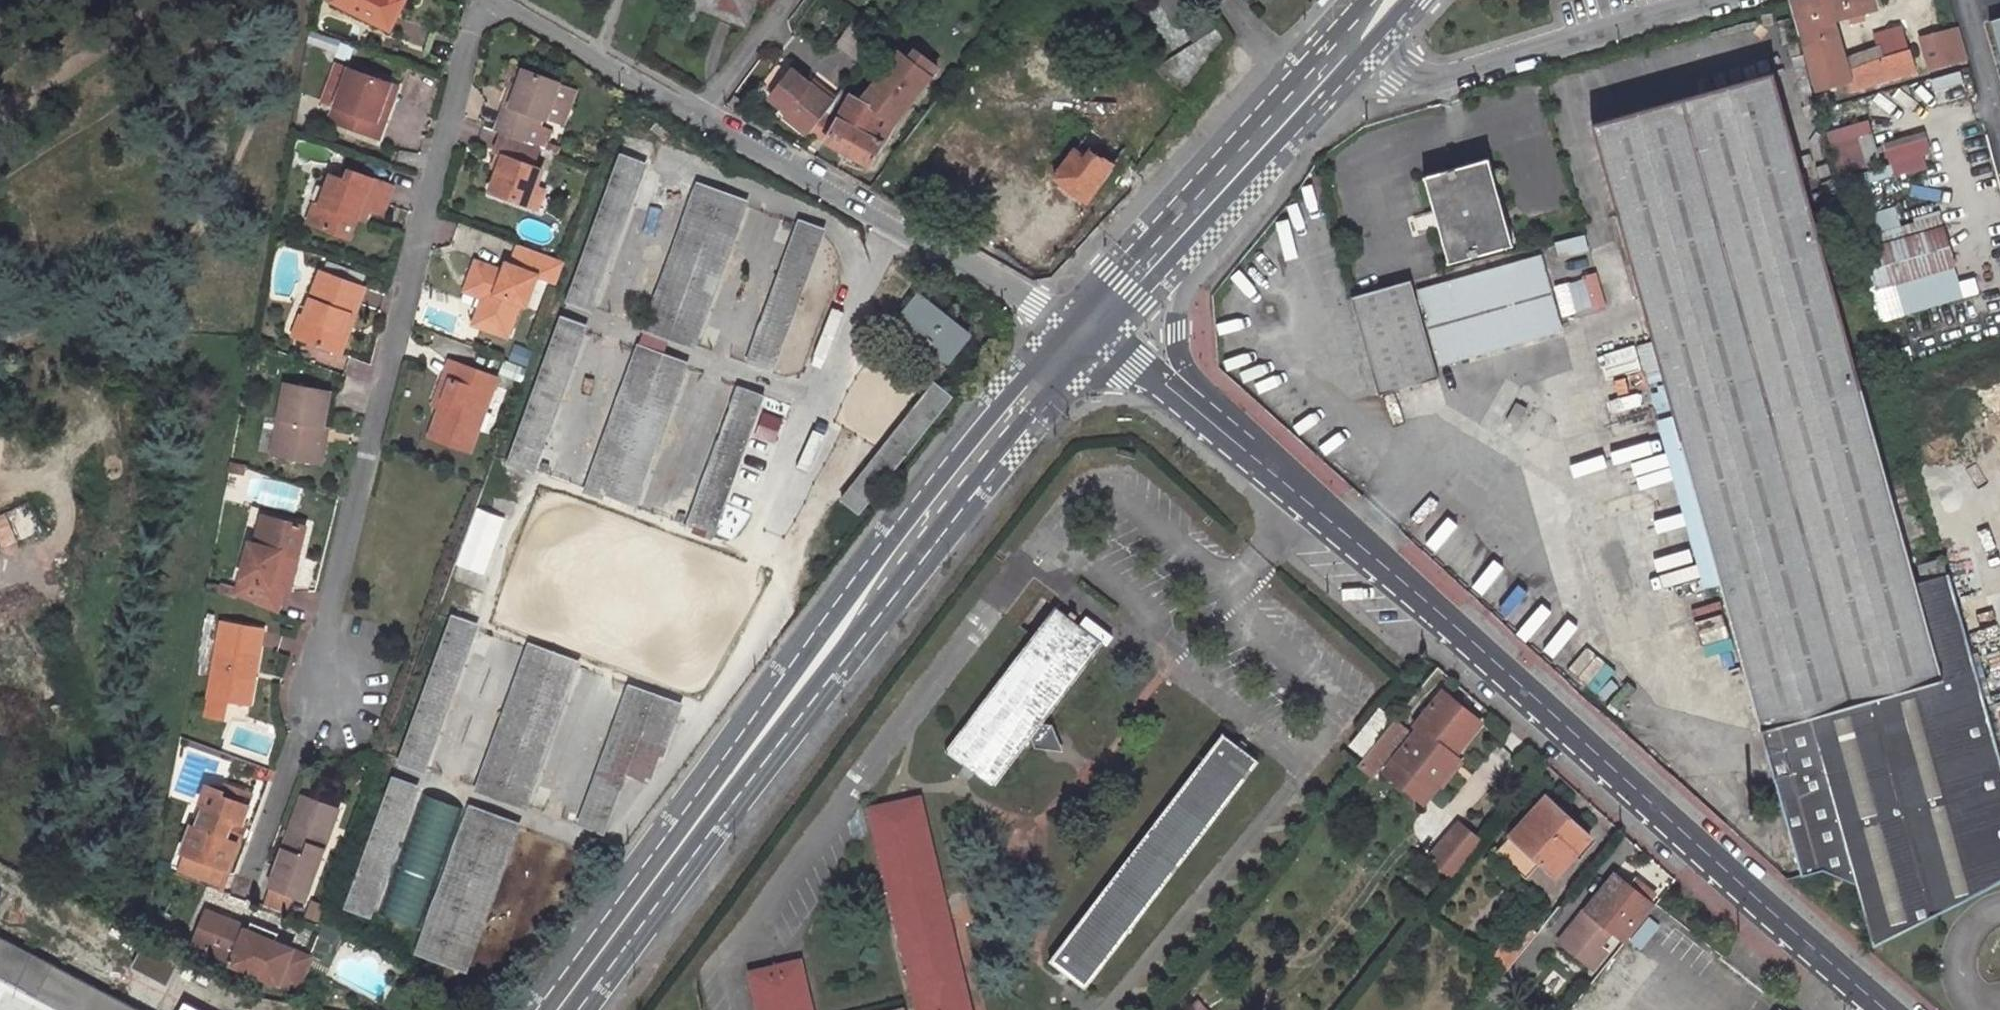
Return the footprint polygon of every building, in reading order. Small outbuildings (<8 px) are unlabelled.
[(391,27),(405,0),(335,0),(391,27)] [(745,24),(755,0),(685,0),(745,24)] [(1849,60),(1837,21),(1878,9),(1875,0),(1793,0),(1819,89),(1854,79),(1849,60)] [(1988,22),(1999,63),(1999,19),(1988,22)] [(853,21),(838,43),(863,62),(880,40),(853,21)] [(1877,38),(1881,50),(1909,42),(1904,24),(1896,26),(1898,32),(1877,38)] [(1933,66),(1966,56),(1958,28),(1924,38),(1933,66)] [(1909,42),(1881,50),(1849,60),(1854,79),(1857,89),(1918,71),(1909,42)] [(914,51),(908,59),(930,76),(936,67),(914,51)] [(832,102),(808,132),(871,166),(893,124),(930,76),(908,59),(898,52),(860,102),(840,91),(832,102)] [(336,104),(350,67),(337,63),(324,99),(336,104)] [(336,104),(331,119),(379,136),(385,121),(378,118),(390,82),(350,67),(336,104)] [(512,87),(506,103),(511,105),(523,71),(513,67),(507,85),(512,87)] [(523,71),(511,105),(506,103),(497,130),(501,132),(540,146),(545,148),(551,129),(539,125),(542,116),(546,117),(546,115),(563,121),(574,89),(558,83),(559,81),(524,69),(523,71)] [(832,102),(792,70),(770,98),(787,112),(784,116),(807,134),(808,132),(832,102)] [(1949,571),(1915,580),(1827,274),(1837,271),(1828,244),(1820,247),(1772,74),(1590,123),(1652,345),(1637,349),(1646,377),(1660,373),(1803,875),(1822,870),(1857,885),(1874,943),(1999,881),(1999,752),(1981,685),(1949,571)] [(390,82),(378,118),(385,121),(398,85),(390,82)] [(1870,115),(1828,128),(1841,172),(1868,163),(1858,133),(1874,128),(1870,115)] [(1084,198),(1121,151),(1088,127),(1053,176),(1084,198)] [(1893,159),(1897,173),(1928,164),(1925,151),(1933,149),(1928,131),(1886,145),(1890,160),(1893,159)] [(499,169),(491,191),(529,205),(536,185),(542,168),(533,165),(540,146),(501,132),(494,152),(498,153),(504,155),(499,169)] [(499,169),(504,155),(498,153),(493,167),(499,169)] [(639,166),(619,159),(569,297),(589,304),(639,166)] [(1515,243),(1489,159),(1423,177),(1449,262),(1515,243)] [(357,217),(362,205),(369,208),(383,213),(393,185),(350,169),(347,179),(333,174),(328,186),(322,202),(317,200),(309,221),(350,237),(357,217)] [(323,184),(317,200),(322,202),(328,186),(323,184)] [(536,185),(529,205),(537,208),(545,188),(536,185)] [(741,202),(702,188),(651,326),(690,340),(741,202)] [(369,208),(362,205),(357,217),(365,219),(369,208)] [(1941,220),(1865,240),(1878,284),(1953,263),(1941,220)] [(803,225),(753,363),(773,371),(824,232),(803,225)] [(1550,254),(1577,247),(1574,234),(1546,241),(1550,254)] [(527,303),(538,276),(557,283),(566,261),(521,243),(513,264),(508,262),(505,270),(504,275),(498,272),(499,268),(478,260),(463,299),(481,306),(488,309),(482,326),(508,336),(522,301),(527,303)] [(1437,359),(1563,325),(1543,250),(1416,284),(1414,278),(1404,281),(1430,379),(1441,375),(1437,359)] [(322,270),(305,316),(309,317),(301,337),(337,350),(348,321),(352,323),(366,286),(361,284),(365,274),(330,261),(326,272),(322,270)] [(1878,284),(1869,287),(1878,320),(1961,294),(1957,280),(1953,263),(1878,284)] [(1973,276),(1957,280),(1961,294),(1977,291),(1973,276)] [(1430,379),(1404,281),(1354,295),(1381,392),(1430,379)] [(913,297),(890,326),(939,367),(962,338),(913,297)] [(482,326),(488,309),(481,306),(474,323),(482,326)] [(301,337),(309,317),(305,316),(302,315),(295,335),(301,337)] [(530,466),(580,327),(560,320),(510,458),(530,466)] [(352,323),(348,321),(337,350),(341,352),(352,323)] [(529,347),(516,342),(509,359),(523,364),(529,347)] [(682,365),(643,350),(592,489),(631,503),(682,365)] [(509,359),(505,358),(500,373),(518,379),(523,364),(509,359)] [(441,407),(458,362),(450,359),(433,404),(441,407)] [(471,450),(497,377),(458,362),(441,407),(431,436),(471,450)] [(323,425),(330,391),(286,382),(279,417),(285,419),(278,454),(322,462),(326,440),(321,439),(323,425)] [(944,394),(936,385),(841,501),(858,515),(954,401),(944,394)] [(764,394),(744,387),(694,525),(714,532),(764,394)] [(1516,422),(1526,404),(1517,399),(1507,416),(1516,422)] [(758,437),(779,439),(782,416),(760,413),(758,437)] [(273,453),(278,454),(285,419),(279,417),(273,453)] [(245,465),(232,461),(230,470),(244,473),(245,465)] [(460,566),(484,576),(507,516),(483,507),(460,566)] [(255,544),(264,546),(271,518),(262,516),(255,544)] [(236,598),(237,595),(277,611),(283,589),(289,591),(296,563),(291,562),(293,554),(298,556),(305,526),(271,518),(264,546),(255,544),(250,543),(238,589),(222,584),(219,592),(236,598)] [(1326,594),(1314,584),(1306,593),(1318,603),(1326,594)] [(1043,609),(937,757),(984,792),(1091,646),(1043,609)] [(471,626),(451,619),(401,757),(421,764),(471,626)] [(222,621),(205,714),(224,718),(227,699),(249,703),(263,629),(222,621)] [(572,663),(533,649),(483,787),(522,801),(572,663)] [(635,686),(584,825),(605,832),(626,774),(648,782),(673,713),(650,705),(655,693),(635,686)] [(655,693),(650,705),(673,713),(677,701),(655,693)] [(1444,694),(1413,727),(1417,730),(1392,758),(1394,759),(1426,788),(1428,790),(1454,761),(1450,758),(1479,726),(1444,694)] [(1392,723),(1378,712),(1366,728),(1379,739),(1392,723)] [(1363,758),(1356,766),(1368,776),(1403,732),(1392,723),(1379,739),(1363,758)] [(1363,758),(1379,739),(1366,728),(1350,745),(1363,758)] [(1080,995),(1250,763),(1212,734),(1044,968),(1080,995)] [(1382,772),(1415,801),(1426,788),(1394,759),(1382,772)] [(412,787),(392,780),(348,902),(368,910),(412,787)] [(205,807),(196,828),(192,827),(183,853),(186,854),(179,874),(219,889),(236,844),(234,843),(241,823),(248,806),(223,797),(224,793),(207,787),(200,805),(205,807)] [(416,791),(384,914),(426,925),(458,802),(416,791)] [(292,826),(296,827),(303,808),(317,813),(322,802),(303,795),(292,826)] [(1510,835),(1538,859),(1555,874),(1589,836),(1545,795),(1510,835)] [(914,800),(868,811),(913,1009),(963,1009),(914,800)] [(292,826),(277,866),(284,868),(276,888),(294,895),(307,899),(328,841),(323,839),(326,831),(331,832),(340,808),(322,802),(317,813),(303,808),(296,827),(292,826)] [(205,807),(200,805),(192,827),(196,828),(205,807)] [(514,825),(474,811),(423,950),(463,964),(514,825)] [(1479,838),(1460,822),(1432,855),(1452,871),(1479,838)] [(247,826),(241,823),(234,843),(236,844),(219,889),(223,891),(247,826)] [(323,839),(328,841),(331,832),(326,831),(323,839)] [(1496,850),(1524,875),(1538,859),(1510,835),(1496,850)] [(284,868),(277,866),(269,886),(274,888),(276,888),(284,868)] [(1626,942),(1655,906),(1623,877),(1573,940),(1601,962),(1611,948),(1606,944),(1615,932),(1626,942)] [(0,888),(0,910),(8,893),(0,888)] [(267,906),(287,913),(294,895),(276,888),(274,888),(267,906)] [(206,910),(194,940),(207,949),(221,916),(206,910)] [(230,963),(261,975),(262,972),(278,979),(290,952),(273,945),(275,942),(247,930),(248,927),(221,916),(207,949),(230,963)] [(1649,917),(1634,939),(1643,946),(1658,923),(1649,917)] [(1503,973),(1536,932),(1521,920),(1488,961),(1503,973)] [(249,925),(248,927),(247,930),(275,942),(277,936),(249,925)] [(71,1009),(149,1009),(0,932),(0,973),(71,1009)] [(292,948),(290,952),(278,979),(262,972),(261,975),(297,990),(310,956),(292,948)] [(131,966),(164,984),(173,967),(138,949),(131,966)] [(796,961),(744,973),(753,1009),(807,1009),(796,961)] [(195,997),(188,1009),(219,1009),(195,997)]
